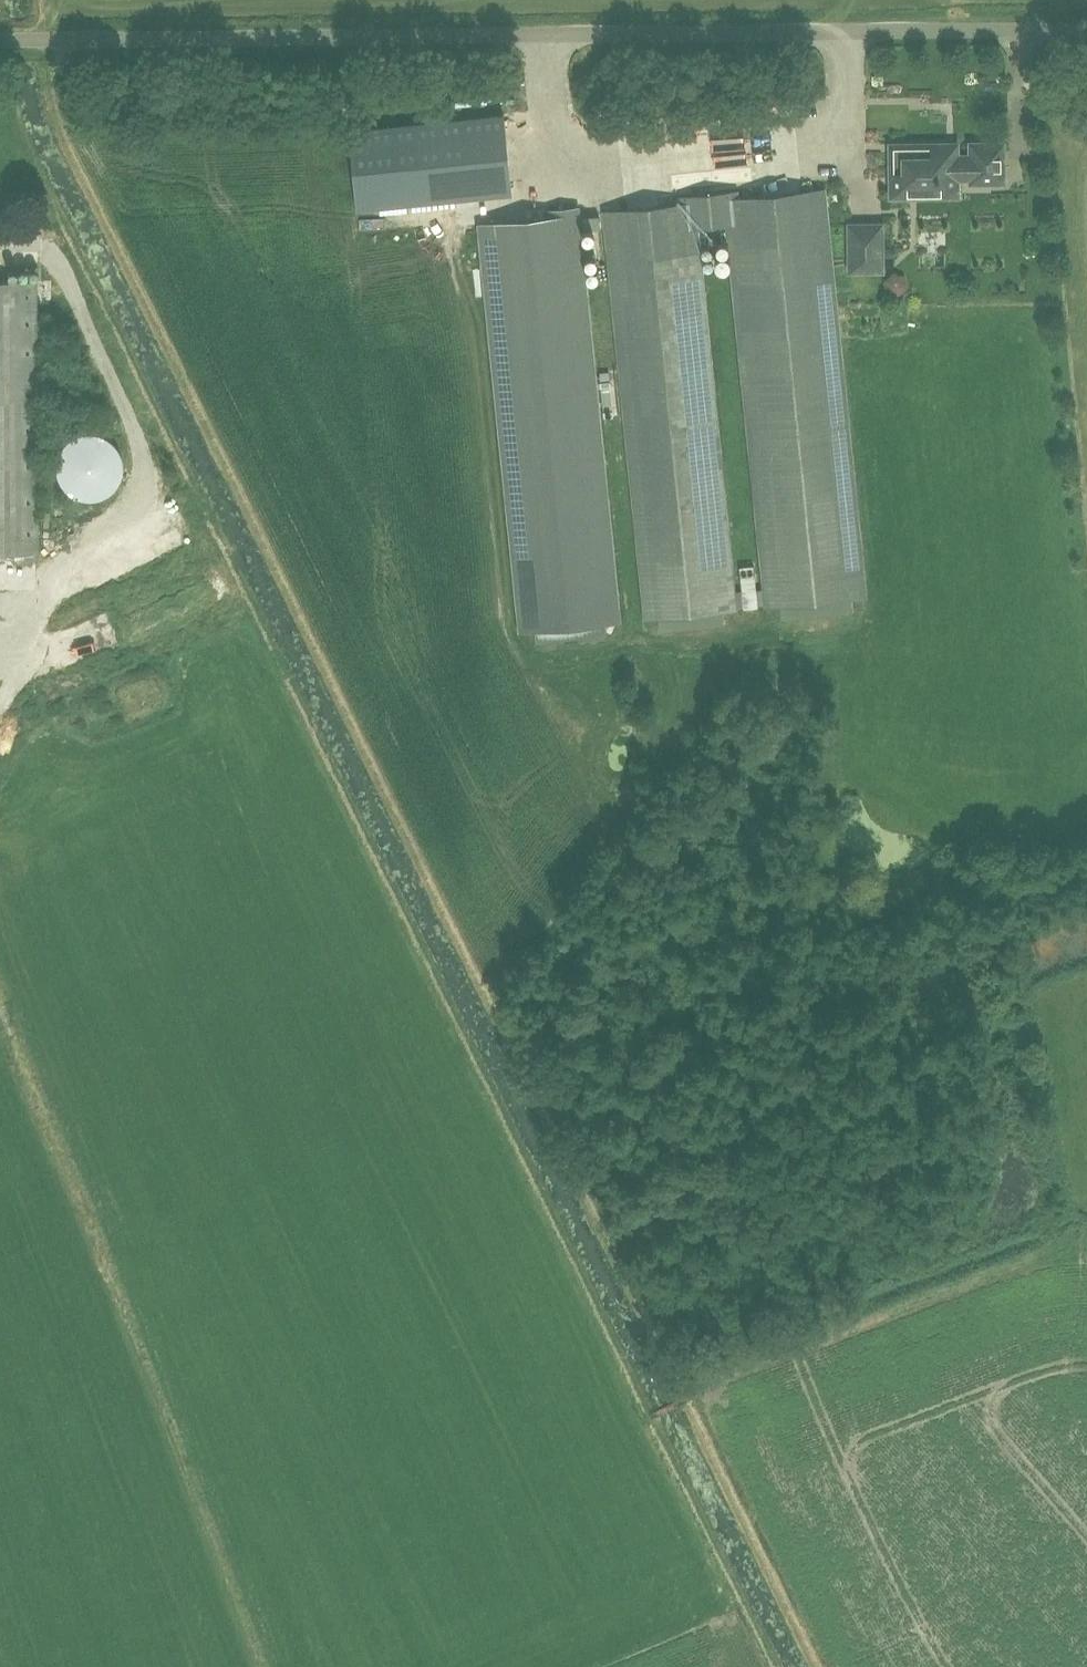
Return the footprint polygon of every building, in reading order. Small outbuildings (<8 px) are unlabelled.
[(512,194),(504,114),(426,122),(394,125),(349,130),(357,209),(442,201),(512,194)] [(958,196),(958,179),(958,156),(958,143),(891,144),(891,197),(958,196)] [(971,156),(958,156),(958,179),(971,179),(971,183),(1004,183),(1004,143),(970,143),(971,156)] [(681,197),(681,203),(604,211),(646,619),(736,609),(697,227),(728,224),(767,606),(865,597),(825,189),(739,198),(738,191),(681,197)] [(620,620),(579,206),(548,209),(549,216),(479,223),(520,630),(532,629),(620,620)] [(884,222),(847,223),(847,274),(885,274),(884,222)] [(930,225),(923,240),(939,247),(946,232),(930,225)] [(0,273),(0,506),(26,507),(25,519),(36,519),(37,501),(35,501),(37,420),(36,420),(38,309),(30,308),(30,273),(0,273)] [(80,475),(110,481),(114,458),(85,452),(80,475)]
